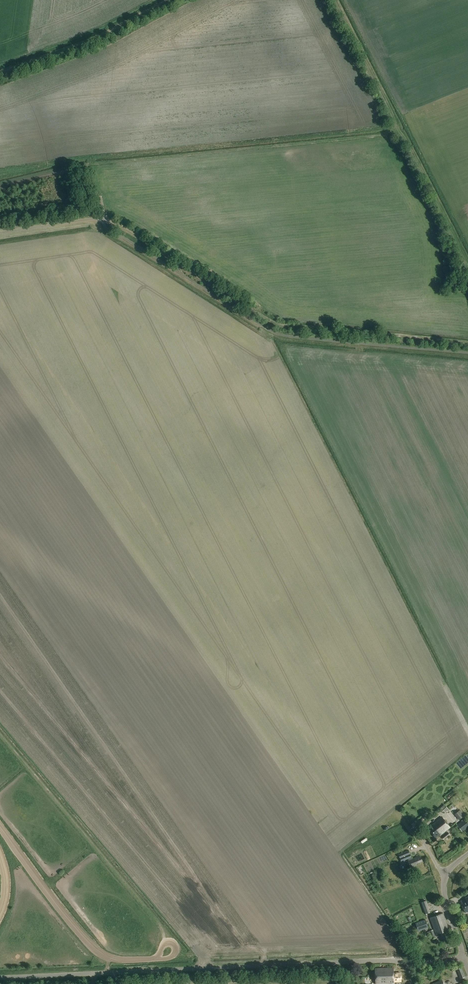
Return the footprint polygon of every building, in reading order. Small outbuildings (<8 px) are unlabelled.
[(440,809),(444,814),(449,810),(444,805),(440,809)] [(460,810),(455,814),(459,820),(465,816),(460,810)] [(449,828),(441,818),(427,829),(434,838),(438,835),(439,836),(449,828)] [(457,825),(462,832),(467,827),(467,823),(465,819),(457,825)] [(408,851),(402,854),(399,855),(402,862),(406,860),(408,859),(408,861),(410,867),(416,865),(416,864),(422,862),(421,857),(419,858),(419,857),(412,859),(412,860),(411,860),(410,855),(408,851)] [(421,902),(426,915),(431,913),(427,901),(421,902)] [(450,935),(442,913),(430,918),(436,935),(439,934),(441,940),(449,938),(448,936),(450,935)] [(425,920),(416,923),(419,931),(428,928),(425,920)] [(428,932),(427,932),(430,941),(431,941),(435,939),(433,931),(428,932)] [(457,970),(461,979),(466,977),(462,967),(457,970)] [(376,983),(388,983),(387,968),(375,969),(376,983)] [(394,982),(402,981),(401,973),(394,973),(394,968),(387,968),(388,983),(390,983),(394,983),(394,982)]
